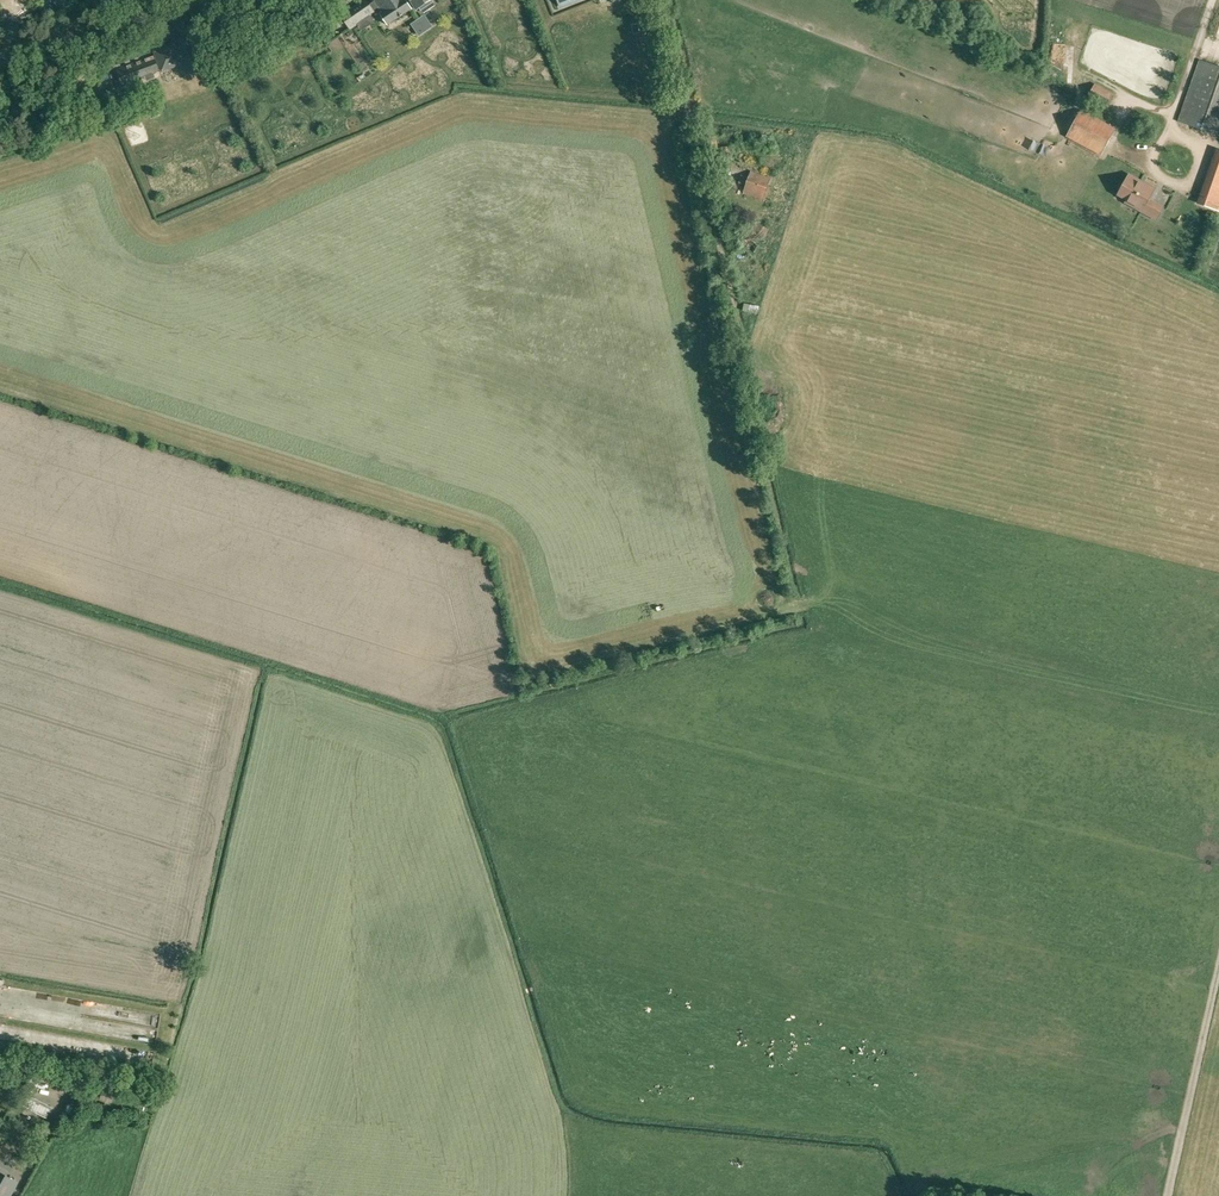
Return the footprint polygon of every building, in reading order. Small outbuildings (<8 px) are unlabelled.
[(355,25),(361,21),(360,20),(366,16),(366,17),(374,12),(373,10),(378,7),(378,8),(381,13),(380,13),(388,25),(410,10),(412,9),(406,0),(373,0),(375,3),(370,6),(366,0),(364,0),(357,4),(358,5),(353,9),(352,8),(342,15),(349,26),(351,28),(353,26),(355,25)] [(417,9),(420,7),(421,9),(433,1),(432,0),(411,0),(417,9)] [(632,28),(631,35),(645,37),(646,29),(632,28)] [(201,67),(189,36),(175,41),(178,48),(175,49),(174,46),(157,52),(159,57),(155,58),(154,56),(117,69),(123,84),(159,70),(159,68),(163,67),(163,69),(180,62),(179,60),(182,59),(187,73),(201,67)] [(1201,60),(1179,122),(1218,136),(1218,67),(1201,60)] [(1095,84),(1088,96),(1106,106),(1112,94),(1095,84)] [(1081,110),(1067,136),(1101,155),(1115,129),(1081,110)] [(709,158),(719,157),(716,137),(706,138),(709,158)] [(722,147),(723,162),(732,162),(731,147),(722,147)] [(740,182),(747,185),(744,193),(764,200),(771,179),(751,172),(749,178),(742,176),(740,182)] [(1141,211),(1156,219),(1163,207),(1148,199),(1154,189),(1129,175),(1118,195),(1126,200),(1125,202),(1141,211)] [(1200,204),(1218,210),(1218,183),(1209,180),(1200,204)] [(1109,206),(1101,221),(1113,227),(1120,211),(1109,206)] [(57,1103),(27,1091),(23,1102),(53,1113),(57,1103)] [(0,1173),(0,1195),(9,1195),(16,1183),(0,1173)]
